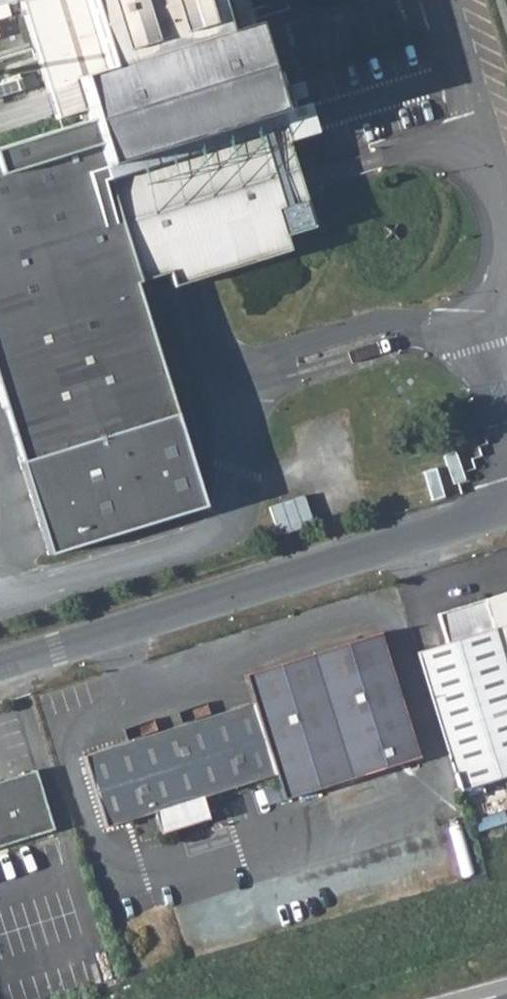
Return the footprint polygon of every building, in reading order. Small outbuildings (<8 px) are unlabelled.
[(74,2),(17,20),(55,137),(83,129),(86,138),(0,167),(0,408),(52,566),(205,515),(134,299),(165,288),(170,303),(190,297),(288,267),(283,253),(315,243),(298,191),(248,38),(245,28),(236,0),(73,0),(74,2)] [(264,22),(265,25),(283,20),(347,0),(257,0),(264,22)] [(16,31),(8,4),(0,7),(0,36),(16,31)] [(264,22),(245,28),(248,38),(285,27),(283,20),(265,25),(264,22)] [(278,533),(315,525),(309,496),(273,503),(278,533)] [(489,616),(453,628),(462,655),(422,668),(459,787),(466,806),(506,793),(506,669),(489,616)] [(167,849),(214,834),(211,825),(220,827),(227,815),(221,806),(279,790),(287,814),(423,772),(384,647),(248,689),(257,718),(90,770),(111,843),(160,827),(167,849)] [(58,844),(38,785),(34,786),(53,845),(58,844)] [(53,845),(34,786),(0,794),(0,859),(53,845)]
